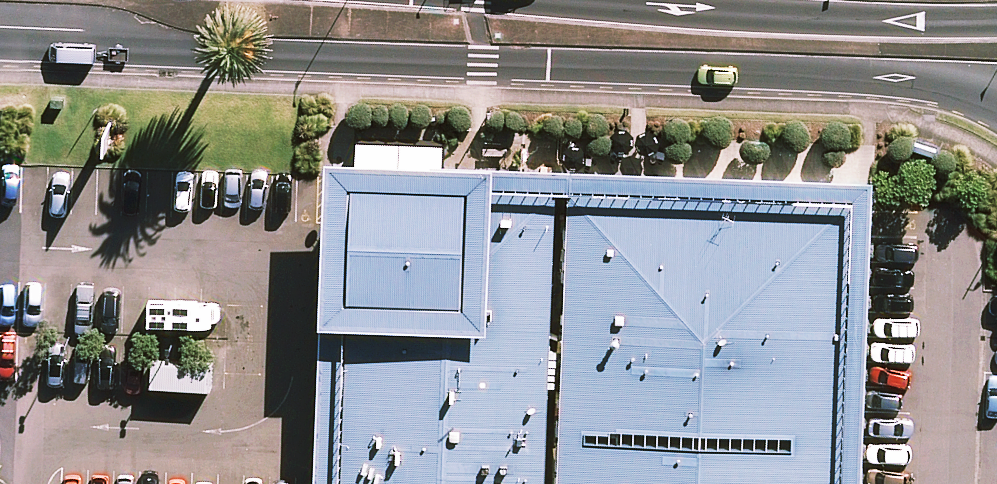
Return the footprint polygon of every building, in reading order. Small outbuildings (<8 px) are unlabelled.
[(853,199),(494,185),(351,179),(343,483),(843,483),(853,199)]
